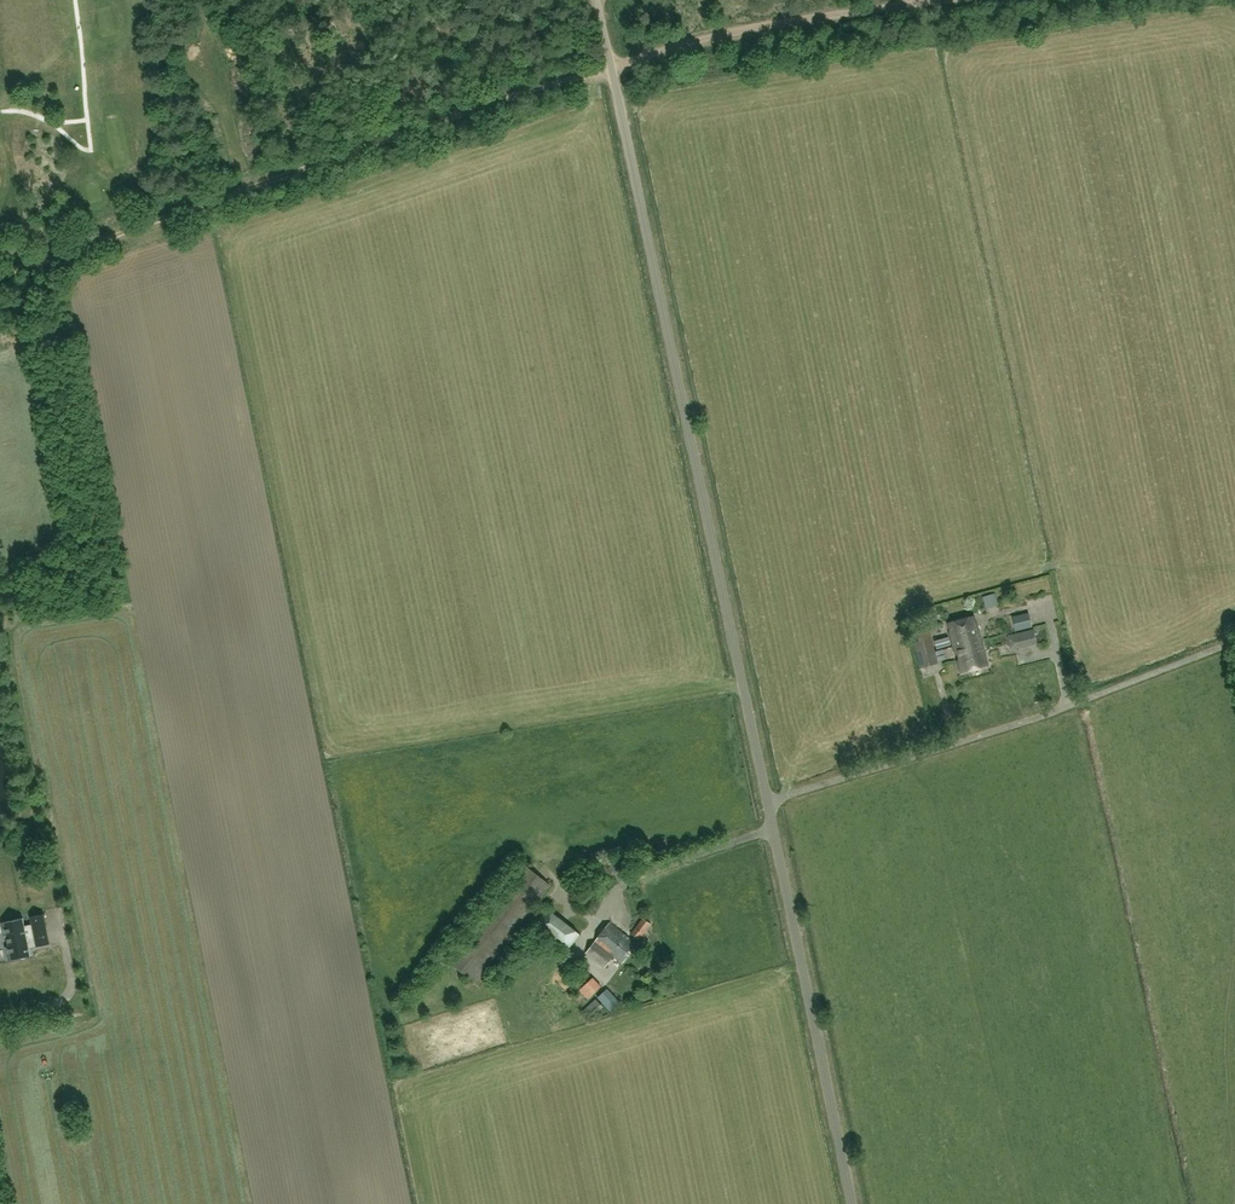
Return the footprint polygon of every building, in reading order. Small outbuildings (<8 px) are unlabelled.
[(1029,613),(1012,616),(1016,632),(1033,627),(1029,613)] [(964,644),(964,643),(981,639),(976,623),(975,623),(973,616),(948,623),(951,632),(950,632),(954,647),(964,644)] [(920,668),(938,663),(928,628),(911,633),(920,668)] [(1015,633),(1018,648),(1037,643),(1034,629),(1015,633)] [(988,666),(981,639),(964,643),(964,644),(954,647),(955,653),(958,653),(960,660),(957,660),(961,673),(988,666)] [(941,661),(953,661),(953,650),(941,650),(941,661)] [(447,960),(475,982),(551,885),(524,863),(447,960)] [(531,927),(536,931),(539,929),(544,933),(543,936),(565,953),(580,934),(547,908),(531,927)] [(28,944),(35,942),(36,946),(50,944),(44,914),(30,916),(31,924),(25,925),(23,918),(4,922),(11,960),(31,956),(28,944)] [(639,939),(651,924),(643,917),(631,933),(639,939)] [(609,922),(586,952),(605,967),(613,956),(622,963),(637,944),(609,922)] [(579,989),(591,977),(581,966),(569,978),(579,989)] [(595,998),(583,1010),(591,1019),(603,1006),(595,998)]
